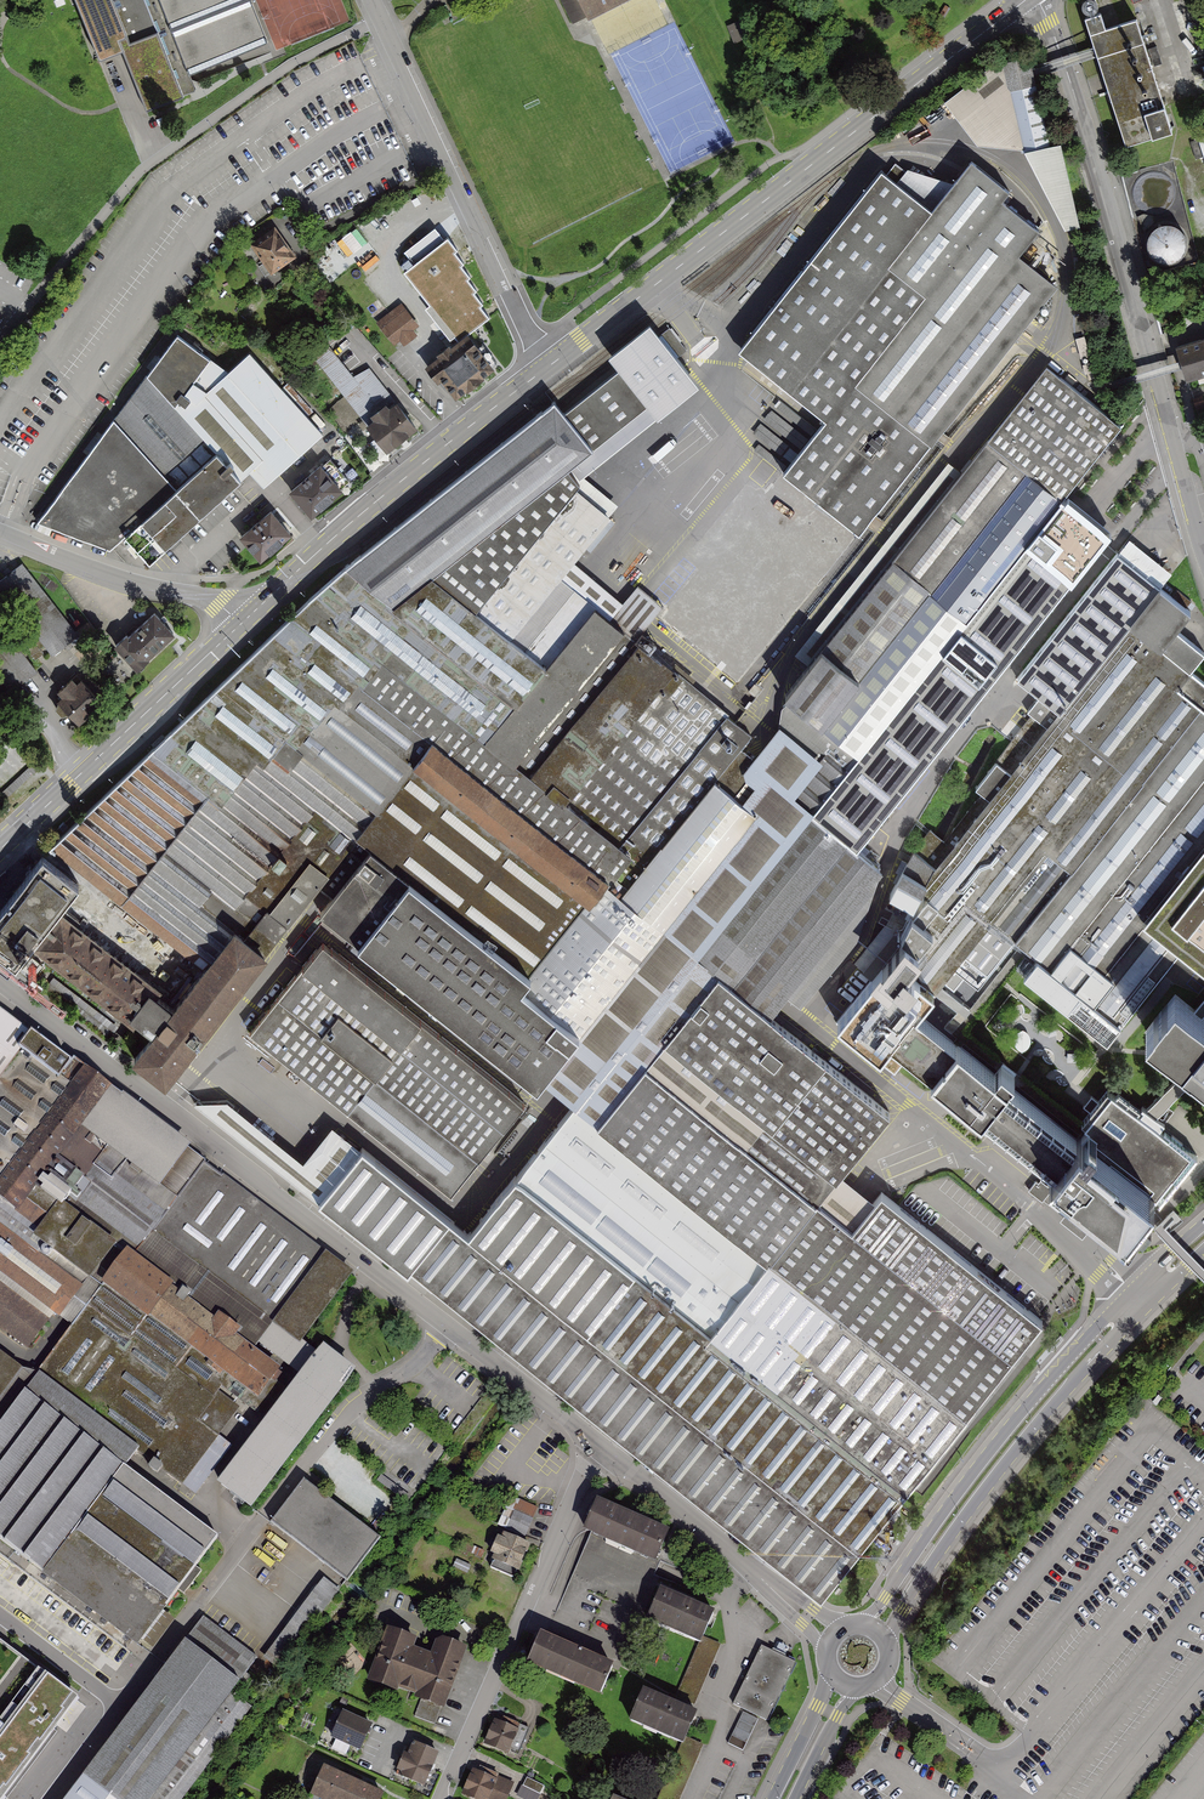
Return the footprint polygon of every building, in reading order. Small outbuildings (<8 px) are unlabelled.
[(118,98),(139,89),(267,35),(252,0),(72,0),(118,98)] [(571,24),(586,15),(589,21),(626,0),(559,0),(571,24)] [(1095,51),(1126,150),(1171,135),(1137,20),(1106,28),(1101,13),(1085,18),(1095,51)] [(978,142),(1024,155),(1068,229),(1083,224),(1064,143),(1047,145),(1031,73),(1028,58),(995,64),(948,99),(978,142)] [(925,292),(1003,196),(1008,186),(968,162),(932,206),(890,261),(925,292)] [(890,261),(932,206),(882,166),(856,199),(740,347),(790,387),(827,415),(857,380),(925,292),(890,261)] [(827,415),(783,471),(860,533),(1054,290),(1020,259),(1041,229),(1003,196),(925,292),(857,380),(856,381),(827,415)] [(1150,228),(1157,256),(1190,248),(1183,219),(1150,228)] [(277,226),(250,243),(270,273),(297,255),(277,226)] [(448,239),(404,274),(459,343),(489,319),(448,239)] [(400,303),(377,322),(397,348),(402,344),(420,328),(400,303)] [(661,334),(653,324),(612,356),(620,367),(648,403),(658,415),(699,382),(678,355),(661,334)] [(670,328),(661,334),(678,355),(686,349),(670,328)] [(227,371),(180,335),(146,379),(174,408),(194,381),(209,390),(227,371)] [(496,372),(468,337),(431,367),(459,401),(496,372)] [(357,380),(321,338),(305,351),(342,394),(367,424),(396,400),(370,369),(357,380)] [(1179,351),(1182,363),(1188,384),(1203,378),(1203,343),(1179,351)] [(323,433),(252,353),(227,371),(209,390),(194,381),(174,408),(217,453),(243,479),(249,473),(264,488),(323,433)] [(1046,364),(987,438),(1064,499),(1083,513),(1104,484),(1086,469),(1119,423),(1049,366),(1046,364)] [(648,403),(620,367),(565,412),(594,446),(648,403)] [(174,408),(146,379),(116,421),(177,488),(217,453),(174,408)] [(777,398),(773,404),(808,432),(812,427),(777,398)] [(396,400),(367,424),(389,451),(419,426),(396,400)] [(565,412),(558,403),(347,566),(394,604),(432,574),(476,608),(576,486),(580,481),(568,467),(570,465),(594,446),(565,412)] [(658,415),(648,403),(594,446),(570,465),(581,477),(584,475),(658,415)] [(806,436),(772,408),(764,417),(799,445),(806,436)] [(177,488),(116,421),(36,521),(107,552),(124,536),(177,488)] [(791,446),(761,423),(754,433),(783,456),(791,446)] [(791,797),(815,815),(1064,499),(987,438),(789,695),(781,731),(819,762),(791,797)] [(124,536),(149,564),(155,559),(243,479),(217,453),(177,488),(124,536)] [(331,459),(292,494),(313,518),(346,491),(341,484),(349,479),(331,459)] [(512,637),(560,579),(610,515),(576,486),(476,608),(512,637)] [(815,815),(862,852),(1111,536),(1083,513),(1064,499),(815,815)] [(294,535),(273,511),(241,539),(249,548),(262,562),(294,535)] [(1040,695),(1061,711),(1157,589),(1115,557),(1017,677),(1040,695)] [(22,566),(0,584),(0,587),(51,654),(76,634),(22,566)] [(308,601),(452,714),(486,741),(547,664),(512,637),(476,608),(432,574),(394,604),(347,566),(308,601)] [(595,604),(560,579),(512,637),(547,664),(595,604)] [(1177,627),(1157,589),(1061,711),(1040,695),(1028,710),(1033,718),(1028,724),(975,788),(986,795),(952,840),(934,831),(895,898),(913,911),(906,933),(920,946),(1177,627)] [(376,811),(452,714),(308,601),(194,707),(264,763),(273,753),(291,767),(302,752),(376,811)] [(596,605),(595,604),(547,664),(486,741),(517,764),(624,629),(596,605)] [(156,611),(116,646),(137,670),(178,635),(156,611)] [(1177,627),(920,946),(906,964),(937,990),(1183,688),(1195,673),(1203,662),(1203,648),(1177,627)] [(639,641),(624,629),(517,764),(565,803),(675,670),(671,666),(670,665),(663,660),(639,641)] [(742,749),(753,736),(675,670),(565,803),(646,865),(742,749)] [(1195,673),(1183,688),(1203,705),(1203,681),(1195,673)] [(64,695),(58,701),(77,722),(103,700),(84,677),(79,682),(74,677),(59,690),(64,695)] [(1183,688),(937,990),(925,1003),(937,1011),(965,979),(977,987),(1016,939),(1203,709),(1203,705),(1183,688)] [(264,763),(194,707),(50,848),(202,967),(234,925),(266,951),(320,884),(376,811),(302,752),(291,767),(273,753),(264,763)] [(1016,939),(1024,947),(1037,957),(1050,969),(1203,775),(1203,709),(1016,939)] [(376,811),(320,884),(334,896),(371,849),(531,975),(586,903),(590,905),(607,881),(623,893),(646,865),(565,803),(517,764),(486,741),(452,714),(376,811)] [(581,1035),(544,1081),(571,1106),(595,1124),(646,1065),(666,1043),(720,975),(770,1014),(790,992),(806,1003),(861,938),(883,867),(862,852),(815,815),(791,797),(819,762),(781,731),(755,759),(753,762),(748,768),(754,774),(751,778),(761,786),(747,804),(757,812),(581,1035)] [(755,759),(742,749),(646,865),(623,893),(607,881),(590,905),(586,903),(531,975),(521,987),(581,1035),(757,812),(747,804),(761,786),(751,778),(754,774),(748,768),(753,762),(755,759)] [(1050,969),(1085,995),(1203,847),(1203,775),(1050,969)] [(1085,995),(1050,969),(1037,957),(1025,974),(1076,1017),(1110,1042),(1203,924),(1203,847),(1085,995)] [(531,975),(371,849),(334,896),(319,915),(540,1087),(544,1081),(581,1035),(521,987),(531,975)] [(33,952),(64,912),(85,888),(46,856),(0,912),(0,956),(17,972),(33,952)] [(177,1000),(64,912),(33,952),(146,1039),(177,1000)] [(266,951),(234,925),(202,967),(193,979),(189,985),(177,1000),(146,1039),(133,1058),(168,1084),(266,951)] [(906,964),(920,946),(906,933),(883,964),(838,1022),(878,1054),(883,1058),(892,1044),(919,1011),(925,1003),(937,990),(906,964)] [(452,1196),(525,1106),(325,945),(252,1036),(452,1196)] [(666,1043),(840,1180),(845,1173),(894,1111),(770,1014),(720,975),(666,1043)] [(119,1025),(53,976),(47,983),(113,1033),(119,1025)] [(1146,1033),(1173,1055),(1177,1058),(1189,1068),(1195,1073),(1199,1075),(1203,1080),(1203,1020),(1200,1017),(1192,1010),(1175,996),(1146,1033)] [(1192,1010),(1200,1017),(1203,1013),(1203,996),(1192,1010)] [(995,1074),(958,1043),(951,1038),(919,1011),(892,1044),(900,1050),(931,1076),(981,1116),(1007,1084),(1013,1078),(1001,1068),(995,1074)] [(190,1150),(77,1065),(73,1071),(0,1014),(0,1280),(3,1276),(61,1320),(85,1288),(50,1263),(56,1253),(92,1280),(114,1249),(65,1212),(110,1150),(161,1189),(190,1150)] [(1026,1031),(1022,1028),(1014,1037),(1015,1047),(1021,1051),(1027,1046),(1030,1037),(1026,1031)] [(845,1173),(840,1180),(666,1043),(646,1065),(852,1229),(877,1199),(845,1173)] [(905,1060),(897,1053),(900,1050),(892,1044),(883,1058),(878,1054),(873,1060),(892,1075),(905,1060)] [(767,1260),(965,1417),(1013,1357),(852,1229),(646,1065),(597,1126),(767,1260)] [(1189,1068),(1141,1109),(1152,1119),(1170,1102),(1199,1075),(1189,1068)] [(994,1128),(1050,1173),(1076,1140),(1007,1084),(981,1116),(994,1128)] [(1085,1130),(1076,1140),(1150,1198),(1156,1203),(1196,1153),(1152,1119),(1147,1114),(1141,1109),(1116,1090),(1101,1110),(1085,1130)] [(321,1199),(360,1150),(331,1126),(303,1160),(228,1101),(199,1102),(321,1199)] [(543,1139),(737,1296),(767,1260),(597,1126),(595,1124),(571,1106),(543,1139)] [(994,1128),(981,1116),(976,1123),(982,1128),(980,1131),(987,1137),(994,1128)] [(737,1296),(543,1139),(515,1176),(708,1331),(737,1296)] [(1150,1198),(1076,1140),(1050,1173),(1080,1197),(1103,1215),(1124,1232),(1150,1198)] [(821,1599),(859,1549),(467,1235),(362,1148),(360,1150),(321,1199),(319,1201),(407,1272),(411,1267),(821,1599)] [(207,1168),(155,1236),(275,1327),(261,1344),(306,1378),(223,1487),(252,1508),(353,1375),(325,1354),(321,1360),(302,1345),(353,1279),(207,1168)] [(515,1176),(467,1235),(859,1549),(897,1502),(906,1490),(515,1176)] [(1052,1188),(1038,1177),(1029,1189),(1043,1200),(1052,1188)] [(852,1229),(1013,1357),(1026,1340),(1041,1320),(881,1193),(877,1199),(852,1229)] [(1103,1215),(1080,1197),(1061,1220),(1083,1238),(1103,1215)] [(176,1284),(127,1249),(101,1284),(261,1400),(283,1369),(237,1337),(242,1330),(219,1313),(215,1319),(172,1289),(176,1284)] [(935,1453),(965,1417),(767,1260),(737,1296),(935,1453)] [(101,1284),(35,1375),(137,1448),(125,1465),(183,1507),(261,1400),(101,1284)] [(31,1350),(50,1324),(0,1286),(0,1327),(31,1350)] [(708,1331),(906,1490),(909,1487),(935,1453),(737,1296),(708,1331)] [(1064,1339),(1061,1336),(1049,1349),(1051,1351),(1053,1353),(1064,1339)] [(0,1354),(0,1401),(24,1370),(0,1354)] [(0,1423),(0,1540),(45,1573),(125,1465),(137,1448),(35,1375),(0,1423)] [(125,1465),(45,1573),(139,1645),(223,1538),(183,1507),(125,1465)] [(381,1540),(305,1483),(273,1525),(326,1566),(348,1583),(381,1540)] [(655,1565),(669,1533),(596,1501),(582,1533),(655,1565)] [(535,1520),(515,1510),(502,1537),(500,1536),(490,1557),(495,1559),(491,1566),(516,1578),(531,1545),(525,1542),(535,1520)] [(485,1551),(457,1540),(454,1548),(482,1559),(485,1551)] [(471,1567),(457,1560),(453,1567),(467,1574),(471,1567)] [(340,1589),(324,1577),(264,1657),(280,1668),(340,1589)] [(700,1646),(715,1614),(660,1590),(646,1622),(700,1646)] [(257,1657),(202,1617),(185,1640),(241,1682),(257,1657)] [(419,1640),(388,1629),(369,1682),(420,1700),(440,1707),(447,1709),(468,1650),(437,1639),(432,1654),(416,1649),(419,1640)] [(540,1634),(526,1666),(599,1699),(613,1666),(540,1634)] [(84,1777),(114,1798),(152,1798),(241,1682),(185,1640),(135,1709),(84,1777)] [(75,1700),(34,1670),(0,1644),(0,1798),(75,1700)] [(788,1659),(762,1646),(735,1703),(770,1719),(796,1662),(788,1659)] [(696,1712),(646,1691),(633,1720),(689,1745),(702,1715),(696,1712)] [(440,1707),(420,1700),(414,1717),(434,1724),(437,1715),(440,1707)] [(373,1726),(342,1712),(330,1739),(361,1753),(373,1726)] [(757,1720),(743,1713),(728,1744),(742,1751),(757,1720)] [(521,1726),(493,1717),(485,1744),(513,1752),(521,1726)] [(440,1755),(411,1742),(397,1773),(426,1786),(440,1755)] [(471,1767),(462,1791),(483,1798),(507,1798),(513,1783),(471,1767)] [(325,1769),(311,1798),(312,1798),(383,1798),(384,1796),(363,1786),(325,1769)] [(67,1798),(114,1798),(84,1777),(67,1798)] [(546,1786),(528,1777),(519,1796),(526,1798),(550,1798),(551,1796),(543,1792),(546,1786)]
